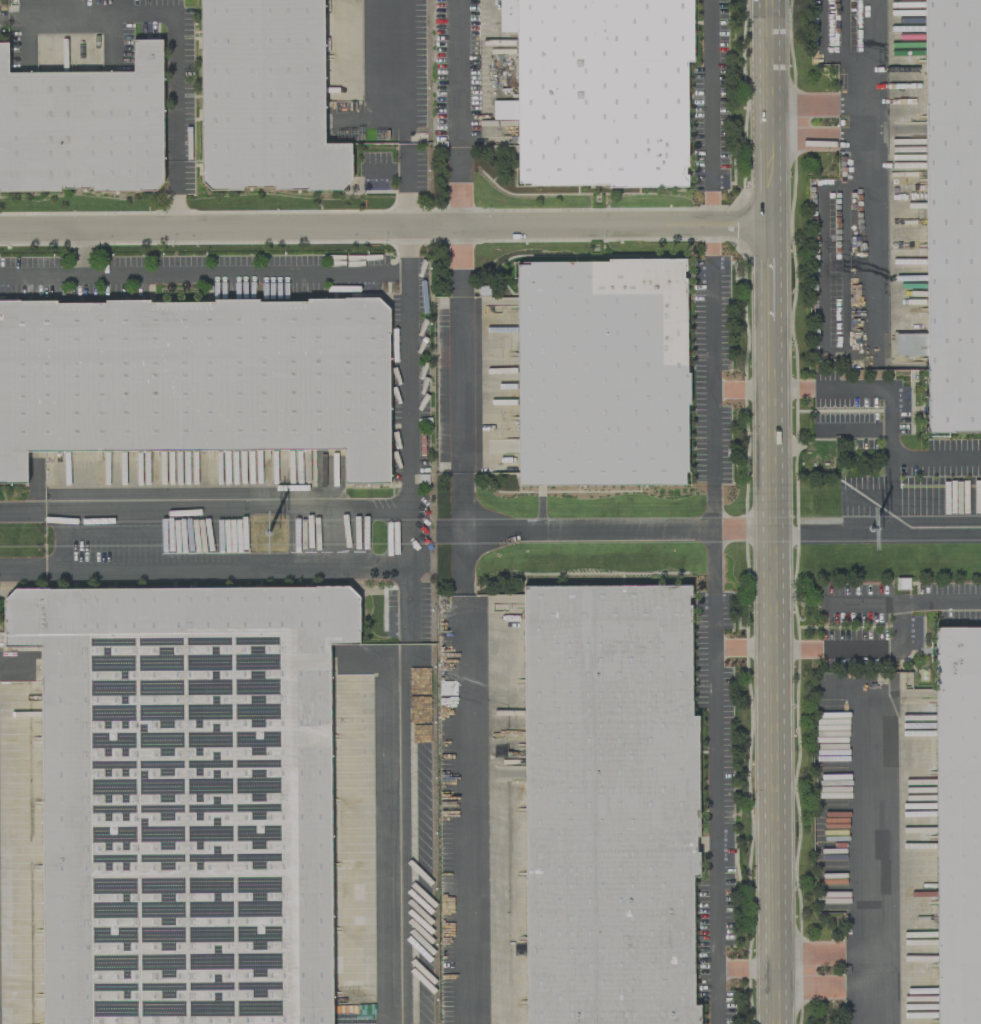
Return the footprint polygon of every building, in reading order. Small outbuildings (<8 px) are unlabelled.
[(323,0),(200,0),(202,183),(209,190),(273,190),(275,191),(340,191),(351,179),(351,144),(324,144),(323,0)] [(687,62),(691,62),(692,0),(499,0),(499,33),(517,33),(516,101),(493,101),(493,120),(517,120),(516,186),(686,188),(687,62)] [(926,437),(924,0),(980,0),(980,435),(926,437)] [(143,181),(157,170),(157,32),(134,32),(135,65),(3,64),(3,32),(0,32),(0,181),(143,181)] [(518,266),(530,266),(529,262),(608,264),(607,260),(686,260),(687,374),(690,374),(689,406),(687,405),(687,472),(685,472),(685,485),(517,490),(518,266)] [(19,472),(18,441),(341,437),(341,473),(383,473),(384,300),(373,290),(0,293),(0,473),(19,472)] [(525,1023),(697,1023),(697,1006),(693,1006),(693,876),(698,876),(698,716),(690,716),(690,586),(524,586),(525,1023)] [(329,646),(359,645),(359,595),(350,595),(350,587),(12,589),(12,598),(3,598),(3,647),(40,647),(42,1023),(332,1023),(329,646)] [(936,628),(980,628),(980,1023),(938,1023),(936,628)]
